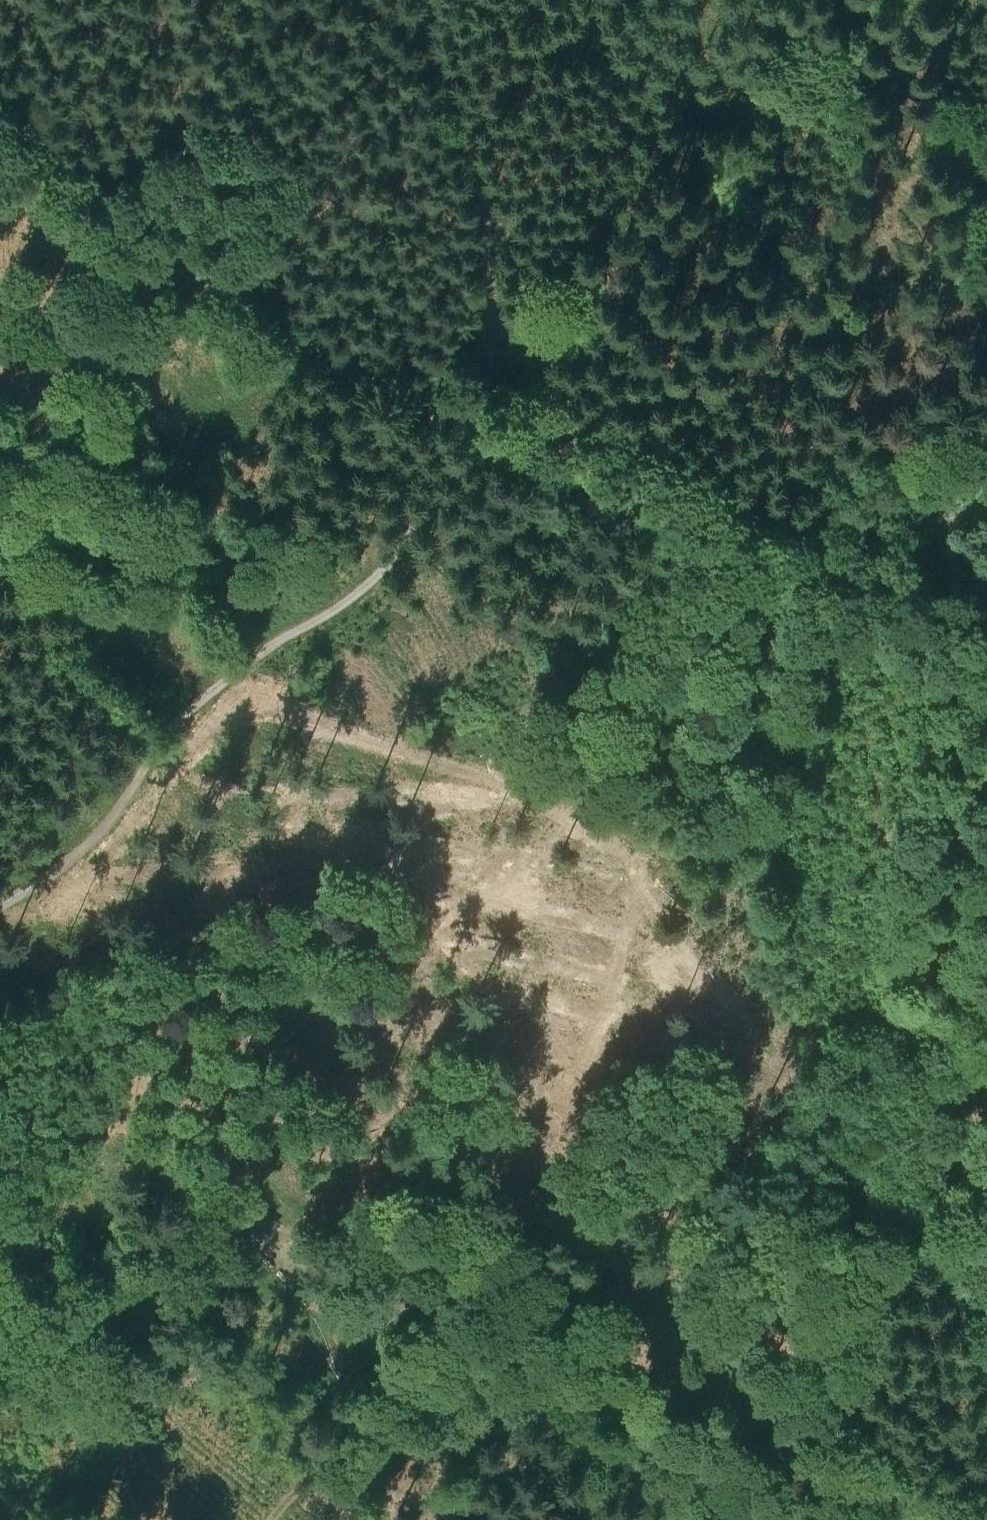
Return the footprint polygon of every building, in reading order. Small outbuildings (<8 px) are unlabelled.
[(257,1218),(236,1248),(254,1261),(275,1232),(257,1218)]
